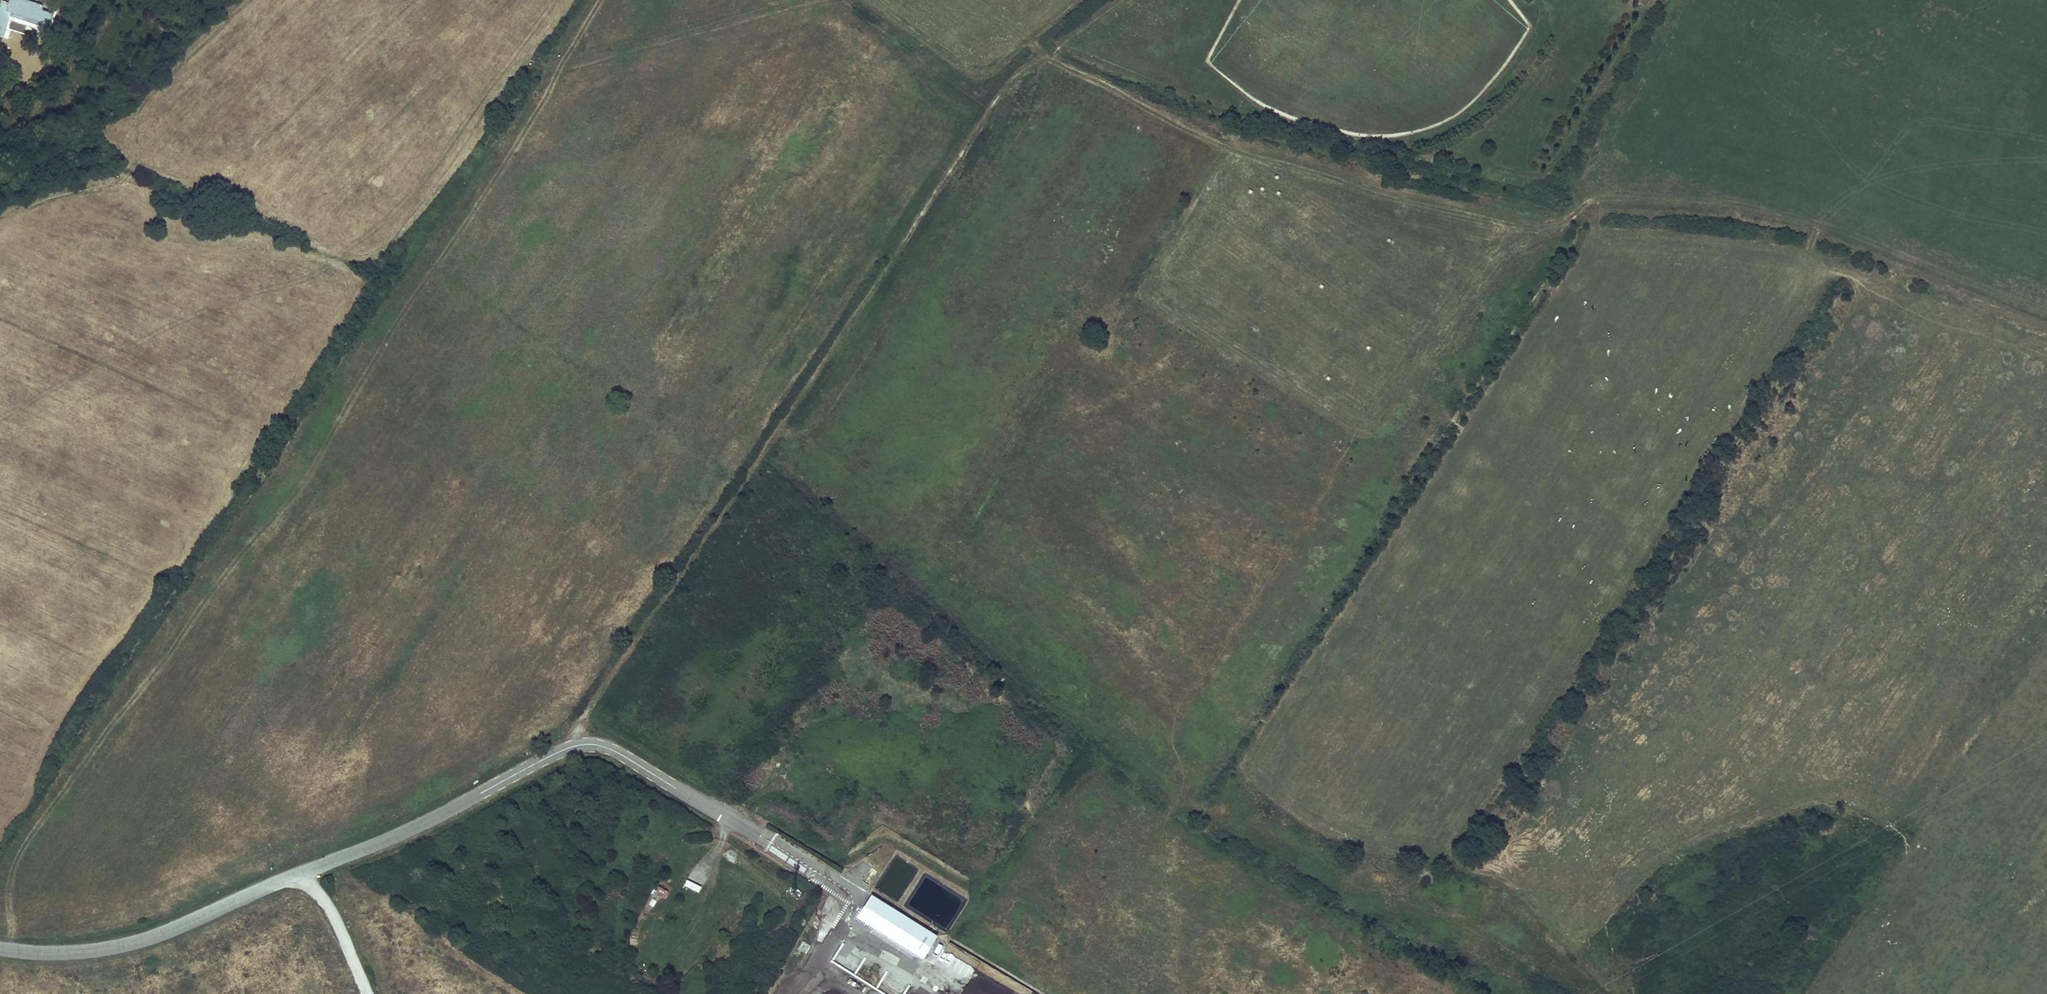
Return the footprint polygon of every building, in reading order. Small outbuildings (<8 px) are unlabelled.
[(8,2),(2,0),(0,6),(0,26),(0,35),(3,35),(9,16),(46,28),(51,13),(42,10),(43,5),(28,1),(28,0),(9,0),(8,2)] [(686,880),(683,887),(699,893),(702,886),(686,880)] [(657,887),(655,895),(666,898),(669,890),(657,887)] [(924,929),(870,898),(857,920),(911,951),(924,929)] [(831,927),(818,919),(808,936),(821,944),(831,927)] [(1424,935),(1435,935),(1436,924),(1425,923),(1424,935)] [(924,929),(911,951),(923,958),(936,936),(924,929)]
